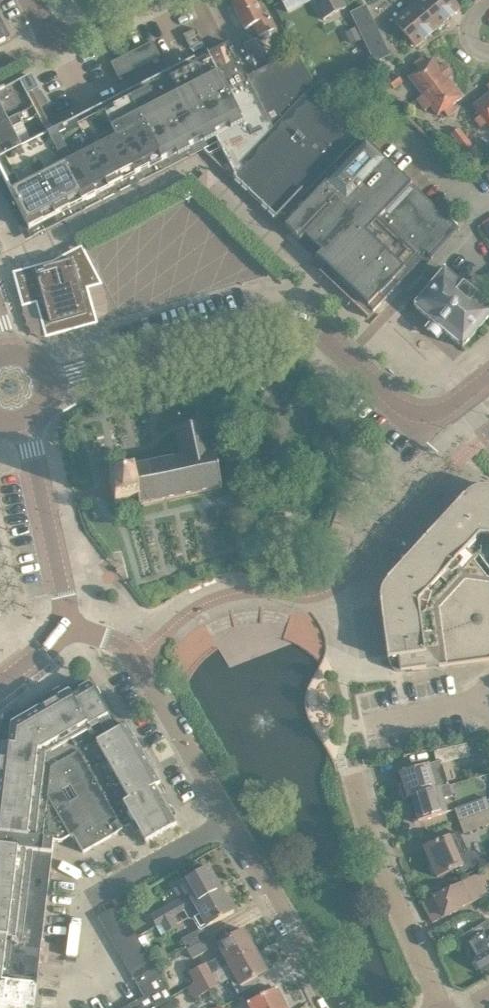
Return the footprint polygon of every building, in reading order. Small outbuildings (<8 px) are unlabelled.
[(259,36),(275,28),(266,12),(262,14),(255,0),(231,0),(230,1),(245,29),(253,25),(259,36)] [(322,19),(346,7),(342,0),(312,0),(322,19)] [(415,1),(437,27),(446,19),(446,20),(452,16),(451,15),(459,8),(453,0),(417,0),(415,1)] [(437,27),(415,1),(393,20),(414,46),(424,38),(425,39),(430,34),(429,33),(437,27)] [(374,61),(388,54),(365,6),(350,13),(374,61)] [(10,39),(0,20),(0,44),(10,39)] [(182,34),(189,48),(201,41),(194,28),(182,34)] [(256,70),(267,64),(254,39),(243,44),(256,70)] [(117,77),(159,55),(152,40),(110,62),(117,77)] [(230,45),(228,41),(226,42),(214,48),(207,52),(201,55),(180,66),(214,134),(235,175),(240,169),(238,165),(272,129),(245,76),(230,45)] [(333,164),(355,140),(316,103),(319,100),(320,103),(321,102),(294,51),(245,76),(272,129),(238,165),(240,169),(235,175),(233,176),(275,217),(280,212),(285,215),(333,164)] [(426,63),(423,59),(421,57),(413,63),(418,69),(408,77),(422,95),(422,96),(446,77),(447,78),(452,73),(444,63),(439,67),(432,58),(426,63)] [(214,134),(180,66),(127,93),(161,161),(214,134)] [(393,88),(402,81),(396,74),(388,81),(393,88)] [(39,106),(33,93),(38,90),(31,75),(0,91),(0,126),(39,106)] [(446,77),(422,96),(422,95),(416,99),(424,110),(430,105),(437,115),(443,110),(447,116),(455,109),(451,104),(461,96),(447,78),(446,77)] [(473,105),(480,115),(475,119),(481,127),(486,123),(488,126),(488,92),(473,105)] [(135,174),(161,161),(127,93),(101,106),(135,174)] [(39,106),(0,126),(0,159),(21,148),(49,135),(53,133),(52,131),(39,106)] [(108,188),(135,174),(101,106),(74,120),(108,188)] [(108,188),(74,120),(52,131),(53,133),(49,135),(82,202),(108,188)] [(464,150),(471,145),(458,128),(451,133),(464,150)] [(49,135),(21,148),(55,216),(82,202),(49,135)] [(372,310),(371,311),(372,312),(399,283),(398,282),(419,260),(421,261),(421,260),(420,259),(426,253),(429,257),(430,258),(431,258),(432,257),(431,257),(457,229),(458,230),(458,229),(365,140),(338,169),(333,164),(285,215),(290,219),(284,225),(299,240),(303,235),(320,251),(315,256),(372,310)] [(28,229),(55,216),(21,148),(0,159),(0,174),(28,229)] [(145,296),(152,323),(212,308),(207,286),(240,278),(227,222),(204,228),(197,203),(181,207),(188,238),(138,251),(136,244),(110,250),(125,310),(134,308),(132,300),(145,296)] [(23,274),(16,276),(18,282),(17,282),(21,295),(23,302),(21,302),(27,325),(31,333),(39,337),(48,337),(94,324),(102,319),(106,312),(106,303),(100,281),(97,281),(85,254),(72,260),(72,259),(64,263),(55,268),(53,265),(22,273),(23,274)] [(412,305),(462,348),(488,316),(488,308),(477,298),(481,293),(467,280),(462,285),(443,269),(412,305)] [(109,477),(112,490),(114,502),(136,497),(138,503),(163,498),(221,486),(214,450),(211,451),(205,424),(175,431),(180,457),(130,467),(131,473),(109,477)] [(486,486),(480,486),(476,487),(472,489),(468,491),(465,494),(463,496),(462,496),(386,579),(387,580),(381,590),(380,601),(379,601),(387,656),(387,658),(388,658),(388,662),(388,663),(389,665),(390,666),(391,667),(392,669),(393,669),(395,670),(397,670),(398,671),(400,670),(406,670),(488,659),(488,487),(486,486)] [(34,984),(36,984),(53,840),(61,840),(72,834),(82,851),(135,822),(145,841),(177,823),(160,793),(159,794),(154,786),(159,783),(126,724),(115,730),(89,684),(70,695),(68,691),(8,725),(6,745),(0,745),(0,980),(34,984)] [(437,762),(469,755),(466,743),(434,750),(437,762)] [(407,797),(411,796),(435,789),(435,788),(439,787),(443,786),(439,773),(431,775),(428,764),(399,772),(403,783),(399,785),(403,798),(407,797)] [(439,787),(435,788),(435,789),(411,796),(414,807),(410,808),(414,822),(446,812),(442,798),(451,795),(448,785),(443,786),(439,787)] [(488,808),(488,806),(485,796),(455,808),(459,819),(488,808)] [(488,822),(488,808),(459,819),(464,832),(488,822)] [(435,873),(436,876),(460,866),(462,871),(473,866),(474,862),(475,858),(474,855),(473,851),(471,849),(468,846),(464,845),(458,832),(423,847),(431,864),(428,866),(431,873),(435,873)] [(171,917),(183,910),(221,888),(208,866),(181,881),(188,894),(150,916),(156,926),(156,925),(161,934),(176,925),(171,917)] [(431,922),(483,895),(472,875),(432,896),(421,902),(431,922)] [(181,939),(187,949),(208,937),(203,928),(207,925),(207,926),(234,911),(221,888),(183,910),(188,918),(193,918),(200,929),(181,939)] [(118,904),(103,913),(97,916),(103,926),(124,915),(118,904)] [(109,937),(130,925),(124,915),(103,926),(109,937)] [(115,947),(136,935),(130,925),(109,937),(115,947)] [(488,967),(488,934),(485,936),(479,926),(464,935),(467,939),(463,942),(481,972),(488,967)] [(211,973),(229,964),(255,949),(243,928),(216,943),(222,952),(205,962),(204,961),(188,971),(195,983),(211,973)] [(121,957),(142,946),(136,935),(115,947),(121,957)] [(192,958),(213,946),(208,937),(187,949),(192,958)] [(128,968),(148,956),(142,946),(121,957),(128,968)] [(255,949),(229,964),(211,973),(195,983),(202,995),(218,985),(217,984),(231,976),(240,991),(258,981),(256,977),(267,970),(255,949)] [(134,978),(154,967),(148,956),(128,968),(134,978)] [(140,989),(160,977),(154,967),(134,978),(140,989)] [(177,1007),(160,977),(140,989),(144,996),(124,1007),(177,1007)] [(0,980),(0,1007),(26,1007),(26,1006),(34,1007),(36,987),(33,986),(34,984),(0,980)] [(276,988),(247,1002),(250,1007),(286,1007),(276,988)]
